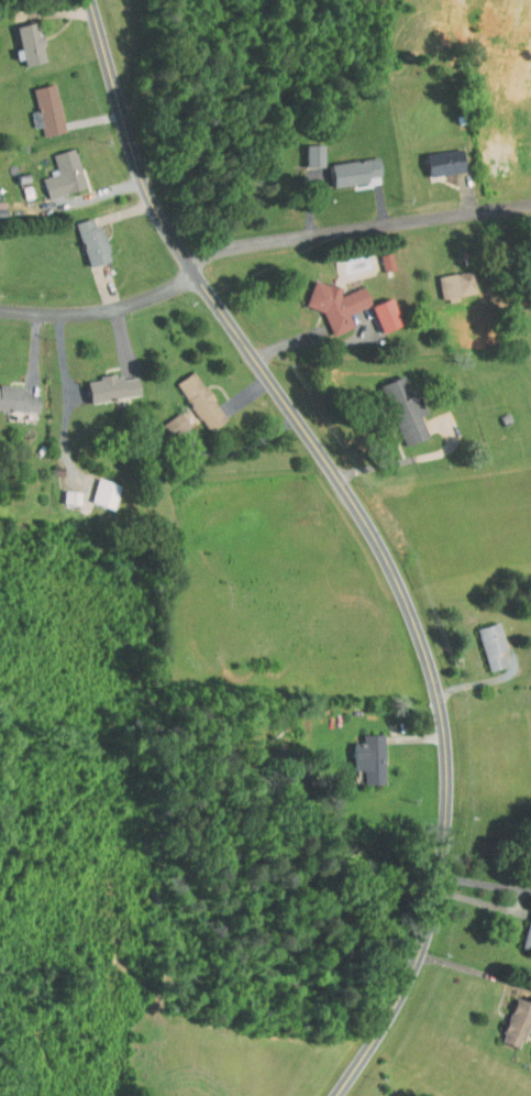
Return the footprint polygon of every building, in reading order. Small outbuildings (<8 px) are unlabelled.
[(15,60),(36,55),(27,15),(5,20),(10,43),(4,44),(7,54),(13,53),(15,60)] [(27,105),(21,107),(24,121),(31,120),(33,130),(55,126),(45,77),(22,82),(27,105)] [(294,139),(295,161),(314,160),(313,138),(294,139)] [(46,165),(31,170),(37,192),(76,181),(64,142),(42,148),(46,165)] [(415,148),(418,171),(455,165),(451,142),(415,148)] [(321,156),(323,179),(359,176),(359,170),(371,169),(369,152),(321,156)] [(78,261),(101,254),(91,221),(85,223),(81,211),(64,217),(78,261)] [(382,263),(380,248),(371,249),(373,264),(382,263)] [(428,269),(431,295),(449,293),(449,289),(466,287),(464,265),(428,269)] [(295,299),(313,306),(322,329),(344,321),(339,307),(358,300),(360,295),(354,280),(329,290),(332,283),(304,273),(295,299)] [(362,298),(370,325),(390,320),(382,293),(362,298)] [(167,375),(196,427),(216,415),(186,364),(167,375)] [(79,396),(130,389),(127,371),(111,373),(111,368),(76,373),(79,396)] [(418,432),(410,409),(412,408),(399,369),(372,377),(393,441),(418,432)] [(29,388),(12,387),(12,381),(0,380),(0,404),(28,406),(29,388)] [(160,431),(178,419),(169,406),(151,418),(160,431)] [(110,478),(87,472),(80,496),(102,503),(110,478)] [(52,496),(69,498),(70,486),(53,484),(52,496)] [(479,664),(495,659),(491,644),(498,642),(489,614),(466,621),(479,664)] [(343,736),(343,762),(353,762),(353,776),(375,776),(374,726),(352,727),(352,736),(343,736)] [(520,903),(513,942),(530,945),(530,905),(520,903)] [(511,1042),(527,998),(506,990),(490,1034),(511,1042)]
